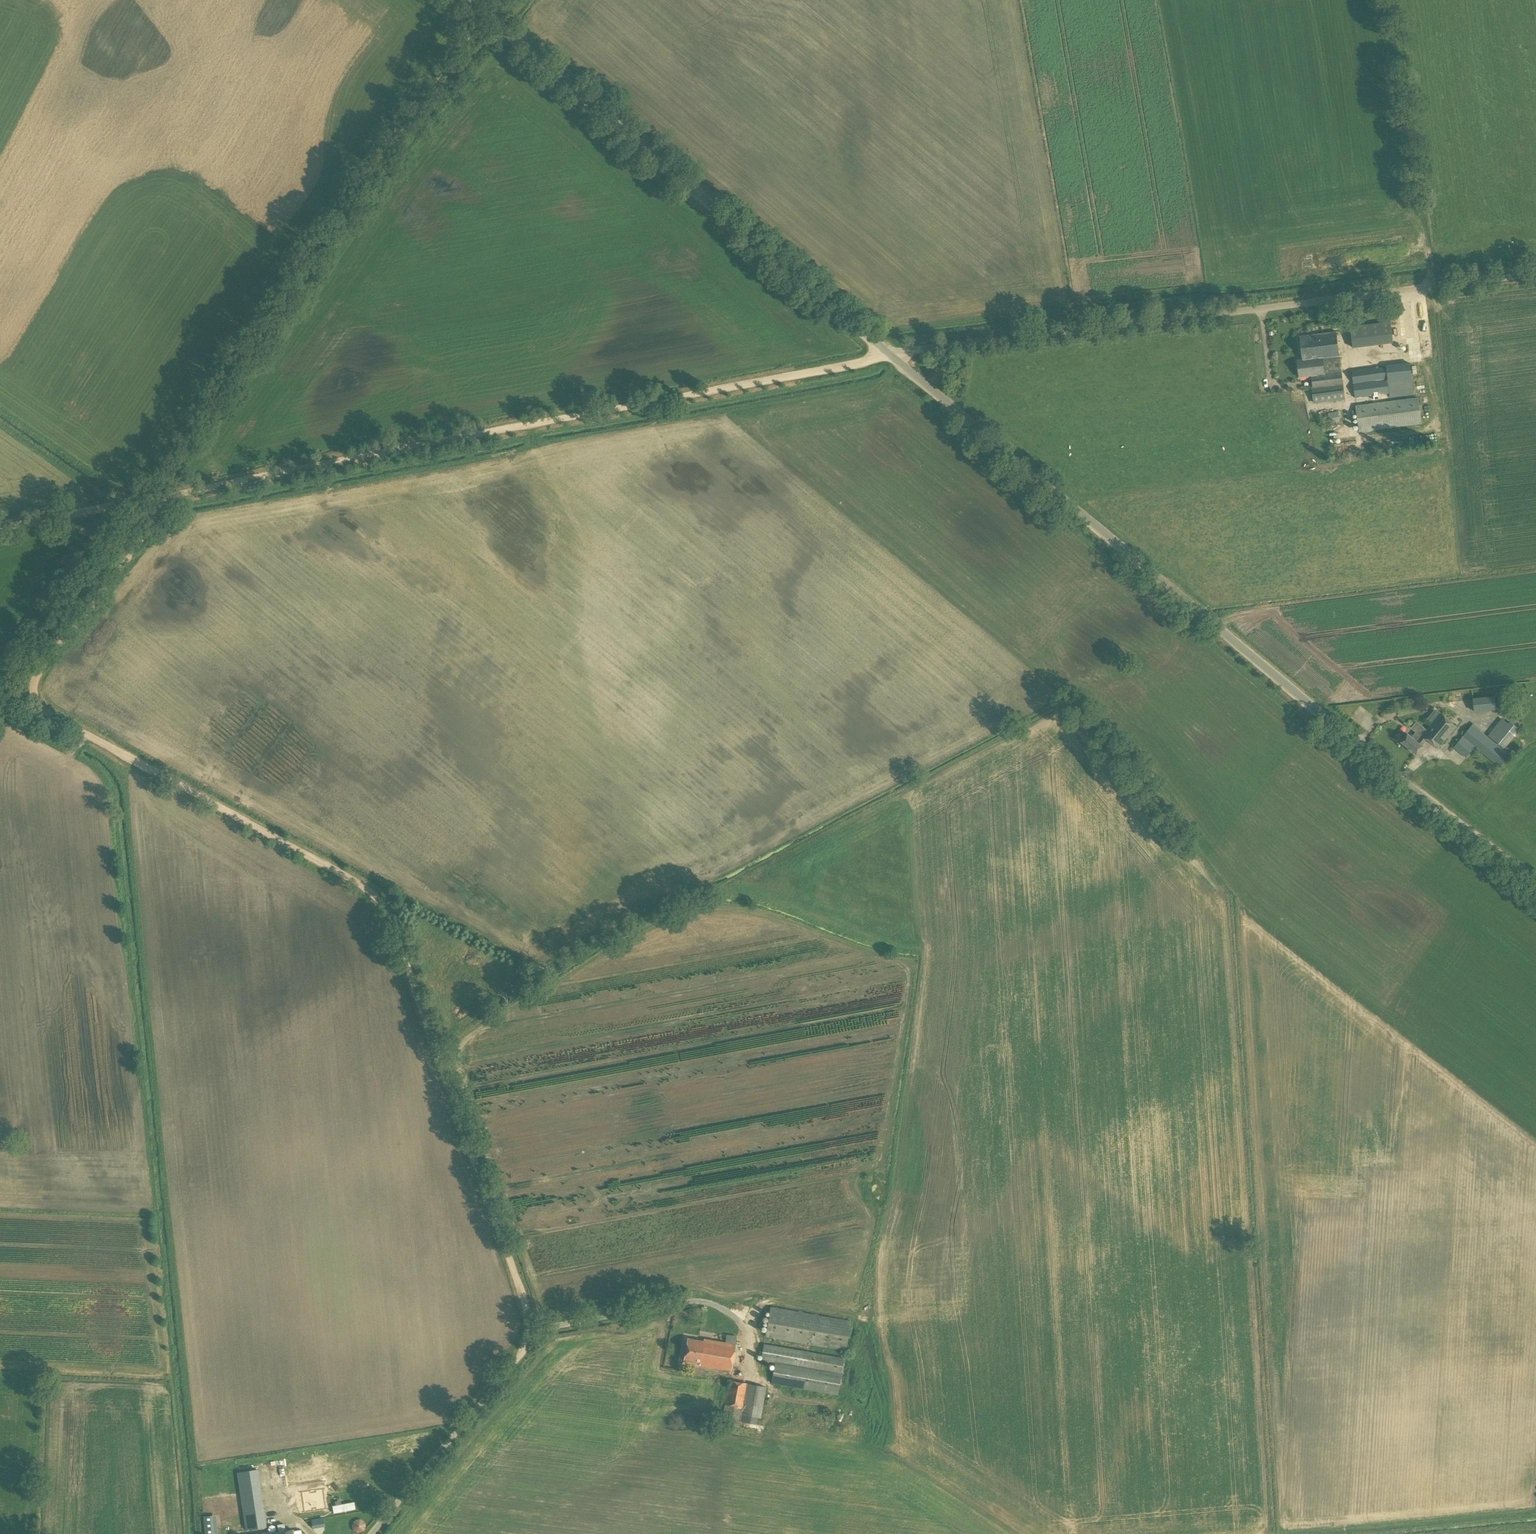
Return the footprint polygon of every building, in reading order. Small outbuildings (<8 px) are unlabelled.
[(1353,348),(1393,343),(1390,321),(1350,327),(1353,348)] [(1303,361),(1340,357),(1337,332),(1300,336),(1303,360),(1303,361)] [(1303,361),(1303,360),(1297,361),(1299,378),(1312,376),(1313,389),(1312,389),(1314,403),(1345,399),(1340,357),(1303,361)] [(1414,395),(1410,363),(1351,370),(1355,398),(1390,394),(1390,398),(1414,395)] [(1361,432),(1422,424),(1419,398),(1357,406),(1361,432)] [(1330,422),(1339,421),(1338,412),(1329,413),(1330,422)] [(1474,712),(1496,710),(1495,696),(1473,698),(1474,712)] [(1436,707),(1428,717),(1433,721),(1441,711),(1436,707)] [(1433,733),(1428,740),(1439,749),(1457,726),(1441,714),(1428,729),(1433,733)] [(1521,725),(1509,716),(1505,720),(1501,717),(1487,735),(1504,749),(1515,736),(1514,735),(1519,729),(1518,728),(1521,725)] [(1433,733),(1428,729),(1427,730),(1416,721),(1411,728),(1416,732),(1411,737),(1408,734),(1401,742),(1417,755),(1424,747),(1422,746),(1427,739),(1428,740),(1433,733)] [(1510,755),(1480,731),(1481,730),(1473,723),(1453,748),(1466,758),(1475,747),(1500,767),(1510,755)] [(527,980),(531,971),(518,965),(514,974),(527,980)] [(845,1351),(850,1321),(770,1307),(765,1337),(845,1351)] [(731,1370),(736,1337),(727,1335),(726,1343),(704,1339),(704,1341),(687,1339),(684,1360),(700,1363),(699,1365),(731,1370)] [(838,1395),(844,1358),(763,1344),(761,1360),(775,1363),(771,1383),(838,1395)] [(760,1418),(766,1387),(729,1381),(721,1424),(739,1427),(740,1422),(756,1424),(757,1418),(760,1418)] [(245,1530),(267,1527),(258,1469),(237,1472),(245,1530)] [(301,1492),(305,1513),(313,1511),(313,1509),(316,1508),(316,1511),(326,1509),(323,1488),(315,1490),(315,1492),(311,1493),(311,1490),(301,1492)] [(364,1529),(364,1519),(355,1519),(355,1529),(364,1529)] [(285,1531),(284,1524),(277,1525),(278,1532),(277,1532),(262,1533),(293,1533),(293,1530),(285,1531)]
